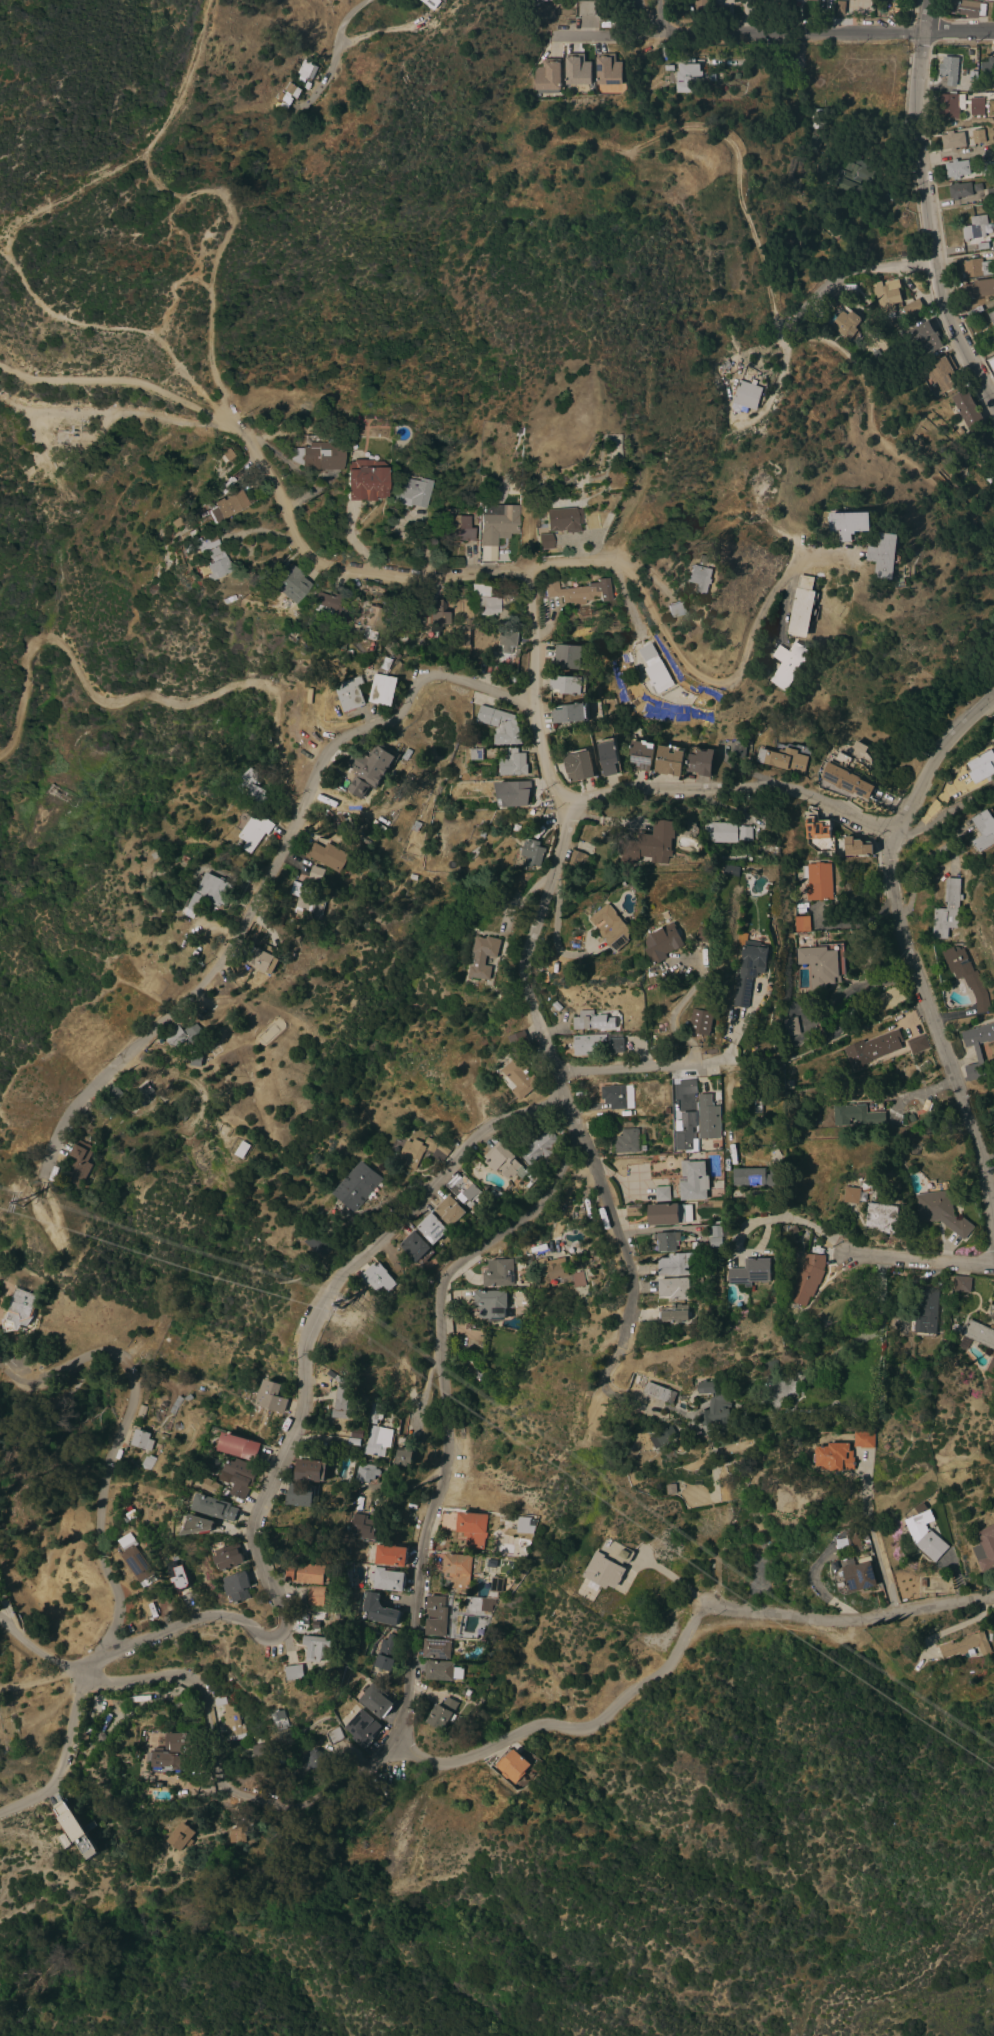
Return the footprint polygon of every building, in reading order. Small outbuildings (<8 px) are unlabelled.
[(433,10),(420,0),(438,0),(440,1),(433,10)] [(594,16),(577,16),(577,0),(595,1),(594,16)] [(946,12),(947,0),(963,0),(979,2),(979,3),(986,4),(984,17),(977,17),(977,18),(966,18),(967,14),(946,12)] [(844,14),(836,14),(837,1),(845,1),(844,14)] [(583,54),(583,62),(590,62),(590,85),(565,85),(564,54),(583,54)] [(614,54),(614,62),(621,62),(621,85),(595,85),(595,54),(614,54)] [(958,58),(957,72),(964,72),(963,79),(956,78),(955,87),(946,86),(947,77),(940,76),(940,74),(938,74),(939,64),(941,64),(942,56),(958,58)] [(987,57),(993,57),(993,80),(981,80),(980,62),(987,62),(987,57)] [(316,69),(310,79),(306,77),(305,80),(303,79),(303,80),(297,77),(299,74),(295,72),(302,59),(313,64),(312,66),(312,67),(316,69)] [(560,59),(560,90),(534,90),(534,67),(540,67),(540,59),(560,59)] [(676,72),(678,72),(678,64),(686,64),(686,59),(694,59),(694,64),(701,64),(701,83),(690,83),(690,93),(675,93),(676,72)] [(975,79),(975,86),(973,86),(973,87),(965,86),(965,79),(975,79)] [(295,99),(283,91),(288,83),(300,90),(298,93),(295,99)] [(280,92),(283,95),(284,94),(291,98),(286,105),(280,100),(279,101),(275,98),(277,96),(280,92)] [(937,94),(948,94),(948,93),(956,93),(956,94),(964,94),(964,101),(970,101),(970,98),(983,98),(983,115),(970,115),(970,104),(964,104),(964,109),(958,109),(958,119),(954,119),(954,118),(940,118),(940,119),(937,119),(937,94)] [(825,109),(825,129),(810,129),(810,109),(825,109)] [(971,131),(982,129),(985,142),(973,144),(971,131)] [(946,131),(952,130),(953,134),(963,132),(965,146),(954,148),(955,151),(950,151),(950,149),(942,150),(940,135),(946,134),(946,133),(946,131)] [(821,139),(814,156),(804,151),(811,134),(821,139)] [(876,167),(863,197),(852,193),(850,198),(844,196),(846,191),(837,188),(838,187),(832,184),(838,168),(842,170),(845,161),(854,164),(856,159),(876,167)] [(952,162),(951,160),(956,159),(956,162),(967,160),(969,175),(959,176),(959,180),(952,180),(952,177),(946,178),(944,163),(952,162)] [(982,177),(980,163),(988,162),(991,175),(982,177)] [(972,195),(962,197),(962,198),(960,198),(960,197),(957,197),(957,200),(952,201),(951,198),(949,198),(947,186),(952,185),(952,183),(956,182),(957,184),(970,182),(972,195)] [(981,183),(982,191),(973,192),(972,184),(981,183)] [(986,189),(993,188),(993,199),(987,200),(986,189)] [(985,215),(987,224),(983,225),(984,237),(968,239),(968,241),(964,242),(964,240),(963,240),(961,226),(967,226),(967,224),(970,224),(969,217),(985,215)] [(793,223),(786,225),(784,218),(790,216),(793,223)] [(960,278),(958,261),(981,258),(981,262),(989,261),(991,274),(960,278)] [(900,288),(897,289),(901,301),(893,304),(895,311),(893,311),(894,316),(888,318),(887,313),(881,315),(875,295),(873,296),(869,284),(880,281),(882,286),(884,285),(883,282),(897,278),(900,288)] [(973,281),(993,278),(993,294),(975,297),(974,295),(962,297),(960,285),(973,284),(973,281)] [(924,311),(906,320),(900,308),(917,298),(924,311)] [(857,330),(848,341),(830,326),(835,320),(832,317),(842,304),(850,310),(849,312),(852,311),(860,317),(860,321),(855,327),(857,330)] [(991,325),(993,323),(993,310),(986,314),(991,325)] [(933,331),(936,330),(938,335),(937,336),(942,346),(924,356),(917,343),(912,346),(905,332),(927,320),(933,331)] [(959,385),(937,395),(930,381),(930,380),(923,366),(945,355),(959,385)] [(716,367),(727,360),(731,367),(720,373),(716,367)] [(761,388),(754,410),(730,402),(738,380),(761,388)] [(966,389),(985,423),(976,428),(977,429),(970,433),(950,398),(966,389)] [(289,460),(288,452),(294,448),(300,448),(300,446),(307,446),(307,442),(323,442),(323,439),(331,439),(331,443),(341,443),(341,466),(340,466),(340,469),(302,468),(302,466),(289,460)] [(988,445),(993,451),(993,455),(979,468),(969,454),(976,447),(980,451),(986,445),(987,446),(988,445)] [(221,453),(227,461),(234,456),(228,448),(221,453)] [(372,459),(374,461),(381,461),(386,466),(385,489),(384,489),(384,496),(382,496),(382,498),(375,498),(375,496),(373,496),(373,501),(362,501),(362,500),(356,499),(356,500),(347,500),(348,463),(350,461),(353,461),(353,459),(372,459)] [(958,473),(952,465),(958,461),(963,468),(958,473)] [(558,476),(565,475),(565,478),(572,475),(573,482),(566,483),(565,480),(559,481),(558,476)] [(410,505),(409,506),(392,502),(393,496),(394,491),(396,492),(400,476),(417,480),(418,477),(430,480),(423,508),(410,505)] [(248,504),(244,506),(245,507),(243,508),(243,507),(238,510),(239,511),(235,513),(234,512),(215,523),(214,522),(212,523),(205,510),(214,505),(212,502),(221,498),(222,500),(226,498),(226,497),(240,489),(248,504)] [(481,514),(479,514),(479,505),(488,505),(488,513),(494,513),(494,505),(501,505),(518,505),(518,533),(509,533),(509,538),(497,538),(497,546),(481,545),(481,514)] [(579,531),(564,533),(563,530),(556,530),(556,529),(552,529),(552,531),(548,531),(546,509),(575,507),(576,509),(581,508),(582,519),(581,519),(581,523),(578,524),(579,531)] [(469,527),(473,527),(473,540),(448,540),(448,532),(442,532),(442,515),(445,515),(445,509),(457,509),(457,515),(459,515),(469,515),(469,527)] [(839,542),(839,532),(829,532),(829,514),(872,512),(872,531),(856,531),(856,534),(852,534),(852,542),(848,542),(839,542)] [(196,535),(195,535),(194,535),(194,536),(193,537),(193,536),(189,538),(186,532),(194,528),(198,534),(196,535)] [(894,580),(875,578),(877,562),(867,561),(869,546),(879,547),(881,532),(899,534),(894,580)] [(551,533),(552,548),(539,549),(538,534),(551,533)] [(214,534),(218,544),(205,550),(201,540),(214,534)] [(204,575),(208,573),(204,565),(211,562),(205,551),(218,545),(223,556),(224,555),(227,561),(229,564),(228,565),(231,570),(207,581),(204,575)] [(272,587),(290,564),(302,574),(300,577),(307,583),(306,585),(307,586),(292,603),(272,587)] [(711,579),(712,579),(711,584),(710,584),(707,593),(693,589),(694,584),(685,581),(689,564),(695,566),(695,565),(706,568),(706,567),(713,569),(711,579)] [(806,638),(786,634),(795,588),(796,588),(799,575),(814,578),(811,591),(815,591),(806,638)] [(558,580),(559,589),(587,585),(587,583),(597,582),(596,578),(607,577),(610,600),(599,601),(598,596),(592,597),(592,599),(584,600),(584,603),(575,605),(575,604),(569,605),(568,602),(562,603),(561,595),(546,597),(545,582),(558,580)] [(380,597),(366,594),(368,585),(382,589),(380,597)] [(479,609),(475,609),(476,596),(472,596),(472,585),(488,585),(487,596),(499,597),(499,605),(498,605),(498,613),(495,613),(494,616),(479,614),(479,609)] [(340,596),(339,599),(340,600),(334,619),(320,614),(321,613),(311,610),(312,605),(314,605),(315,601),(311,600),(314,591),(331,597),(332,593),(340,596)] [(440,631),(440,638),(429,638),(428,632),(427,632),(426,624),(425,624),(425,612),(427,612),(426,604),(435,597),(444,601),(443,604),(443,612),(444,612),(444,624),(443,624),(443,631),(440,631)] [(681,601),(682,604),(679,604),(682,614),(670,618),(666,605),(681,601)] [(380,609),(377,620),(381,621),(378,632),(381,632),(379,640),(368,637),(368,635),(358,633),(360,625),(359,625),(365,605),(380,609)] [(343,619),(338,615),(341,609),(346,612),(343,619)] [(465,631),(465,620),(474,620),(474,632),(465,631)] [(502,653),(503,650),(502,650),(502,645),(498,645),(500,631),(518,633),(517,647),(512,647),(512,654),(502,653)] [(473,635),(473,645),(460,646),(460,636),(473,635)] [(393,656),(385,649),(395,640),(402,647),(401,648),(405,652),(397,660),(393,656)] [(780,662),(772,656),(770,659),(763,654),(767,647),(773,651),(778,645),(787,651),(794,641),(811,652),(785,691),(768,680),(780,662)] [(649,643),(656,655),(645,662),(638,650),(649,643)] [(582,646),(582,647),(584,647),(583,653),(581,653),(580,670),(554,668),(555,644),(582,646)] [(389,671),(381,667),(387,657),(393,660),(389,671)] [(660,660),(674,685),(658,694),(644,669),(660,660)] [(392,706),(370,702),(375,674),(398,678),(392,706)] [(362,675),(366,684),(359,686),(366,704),(344,713),(334,686),(362,675)] [(585,678),(584,695),(581,694),(581,695),(559,694),(560,690),(549,689),(550,676),(585,678)] [(586,703),(588,720),(569,722),(569,724),(567,724),(567,722),(552,723),(551,711),(562,709),(562,705),(586,703)] [(480,705),(515,715),(521,744),(494,744),(494,743),(493,743),(493,736),(494,736),(494,734),(496,734),(495,729),(499,727),(498,725),(497,727),(476,721),(480,705)] [(613,738),(618,762),(614,763),(617,774),(604,777),(596,741),(613,738)] [(649,772),(635,769),(636,764),(630,763),(631,755),(629,754),(631,739),(653,742),(652,749),(653,749),(649,772)] [(375,790),(370,786),(362,799),(347,790),(358,772),(346,765),(356,749),(368,756),(375,744),(379,746),(381,745),(384,746),(385,748),(386,749),(386,751),(395,757),(375,790)] [(755,762),(758,748),(778,753),(780,745),(784,746),(787,744),(794,746),(796,745),(810,748),(803,775),(755,762)] [(683,751),(684,752),(680,777),(671,776),(671,775),(667,774),(667,775),(653,773),(657,746),(660,746),(660,745),(669,746),(670,745),(675,746),(676,748),(683,749),(683,751)] [(743,759),(729,757),(731,745),(745,746),(743,759)] [(709,777),(696,775),(697,773),(685,771),(689,748),(691,746),(698,747),(699,749),(699,751),(706,752),(707,749),(714,750),(709,777)] [(405,762),(400,758),(407,748),(412,751),(405,762)] [(525,764),(527,764),(527,775),(499,776),(499,772),(498,772),(498,767),(499,767),(499,765),(498,765),(498,761),(499,761),(499,758),(507,758),(507,749),(517,748),(517,753),(525,753),(525,764)] [(991,749),(993,754),(993,778),(987,782),(985,778),(974,785),(968,774),(971,772),(966,763),(991,749)] [(482,750),(483,760),(470,760),(470,750),(482,750)] [(594,777),(568,782),(563,756),(565,756),(564,754),(586,750),(586,751),(589,750),(594,777)] [(829,760),(832,762),(837,752),(850,758),(846,768),(861,776),(859,781),(869,786),(864,797),(854,792),(852,795),(840,788),(839,789),(833,786),(834,785),(819,778),(829,760)] [(251,768),(258,772),(257,781),(260,783),(258,787),(265,790),(263,795),(266,798),(263,805),(248,797),(248,796),(236,790),(243,775),(251,768)] [(528,806),(527,781),(494,782),(495,807),(528,806)] [(992,818),(993,818),(993,842),(978,852),(971,841),(981,835),(971,818),(987,809),(992,818)] [(267,835),(263,833),(250,854),(233,843),(251,816),(260,822),(261,819),(262,820),(264,818),(274,825),(267,835)] [(813,816),(813,821),(829,820),(829,838),(810,839),(810,838),(805,838),(805,836),(805,817),(813,816)] [(421,823),(419,828),(418,828),(416,832),(410,828),(411,825),(412,825),(414,821),(421,823)] [(485,830),(482,837),(477,836),(480,829),(481,821),(486,823),(485,830)] [(674,838),(671,838),(670,857),(667,856),(666,863),(655,862),(655,860),(652,859),(652,858),(639,857),(638,861),(633,860),(633,863),(626,863),(626,860),(621,860),(622,840),(638,842),(638,834),(652,835),(653,821),(675,822),(674,838)] [(737,823),(737,826),(752,827),(751,841),(736,841),(736,843),(710,842),(710,822),(737,823)] [(845,856),(844,837),(852,836),(852,840),(860,840),(863,842),(871,842),(871,844),(872,844),(873,854),(845,856)] [(530,840),(539,842),(538,847),(546,849),(545,854),(543,853),(540,866),(533,864),(533,866),(532,866),(531,868),(526,866),(528,857),(521,855),(523,843),(529,844),(530,840)] [(306,855),(313,842),(324,848),(327,843),(349,854),(339,873),(306,855)] [(480,850),(475,854),(476,855),(471,859),(467,854),(477,846),(480,850)] [(584,854),(579,868),(568,864),(573,850),(584,854)] [(833,900),(805,901),(805,884),(807,884),(807,878),(802,878),(801,866),(807,866),(806,864),(816,864),(816,862),(823,862),(823,863),(832,863),(833,900)] [(740,867),(725,864),(723,874),(738,877),(740,867)] [(325,870),(322,881),(308,877),(312,866),(325,870)] [(197,912),(194,919),(188,916),(191,910),(188,908),(196,892),(197,892),(207,872),(234,885),(224,905),(219,902),(217,906),(210,902),(211,900),(205,897),(197,913),(197,912)] [(300,874),(307,876),(304,884),(297,882),(300,874)] [(958,895),(961,895),(961,900),(958,900),(956,928),(947,928),(947,939),(932,938),(934,908),(946,909),(946,902),(944,902),(945,878),(959,878),(958,895)] [(387,883),(385,889),(377,886),(379,880),(387,883)] [(314,890),(312,898),(325,901),(322,913),(301,908),(301,910),(295,909),(296,907),(295,907),(298,897),(289,894),(293,881),(301,883),(300,886),(314,890)] [(588,919),(608,903),(620,919),(630,929),(627,943),(614,954),(603,939),(596,929),(605,922),(603,919),(594,926),(588,919)] [(809,931),(793,932),(792,917),(808,916),(809,931)] [(684,946),(680,949),(679,949),(677,950),(676,949),(667,954),(669,958),(655,965),(647,949),(650,947),(647,942),(650,936),(649,935),(653,933),(653,932),(663,927),(664,928),(676,922),(679,928),(678,928),(686,944),(684,946)] [(711,929),(709,943),(697,940),(700,927),(711,929)] [(501,940),(496,958),(486,956),(485,965),(491,966),(489,980),(469,977),(471,966),(473,966),(476,953),(473,952),(477,937),(486,939),(487,936),(501,940)] [(732,1006),(738,969),(739,970),(744,940),(760,943),(760,944),(768,946),(764,974),(757,972),(756,978),(752,977),(747,1008),(732,1006)] [(810,990),(809,965),(808,964),(796,965),(795,948),(815,947),(815,945),(843,943),(845,975),(839,975),(840,982),(835,983),(825,984),(825,989),(810,990)] [(271,975),(266,972),(266,973),(256,968),(256,969),(253,967),(253,966),(251,965),(252,964),(248,962),(248,961),(245,960),(252,947),(255,948),(255,947),(260,950),(264,944),(273,948),(270,954),(274,956),(274,957),(279,960),(271,975)] [(952,947),(955,951),(962,948),(972,971),(975,970),(985,993),(989,1010),(976,1013),(975,1002),(974,998),(969,987),(967,988),(962,977),(953,981),(941,952),(952,947)] [(562,1008),(558,1012),(551,1005),(556,1001),(562,1008)] [(687,1032),(692,1008),(712,1012),(708,1036),(687,1032)] [(592,1010),(593,1015),(594,1015),(595,1016),(605,1015),(606,1028),(573,1030),(572,1018),(579,1017),(579,1010),(592,1010)] [(796,1017),(799,1034),(784,1037),(780,1020),(796,1017)] [(960,1032),(993,1022),(993,1040),(989,1042),(989,1040),(977,1044),(982,1062),(982,1066),(984,1073),(966,1078),(963,1066),(977,1063),(972,1046),(964,1048),(960,1032)] [(175,1031),(174,1030),(178,1026),(183,1031),(188,1026),(190,1028),(195,1023),(204,1032),(191,1044),(189,1041),(186,1043),(184,1041),(175,1049),(166,1040),(175,1031)] [(897,1029),(901,1041),(898,1042),(901,1049),(870,1060),(871,1061),(851,1069),(843,1048),(863,1041),(863,1042),(897,1029)] [(605,1034),(605,1037),(609,1036),(609,1039),(622,1038),(623,1052),(605,1053),(605,1054),(574,1056),(573,1036),(605,1034)] [(906,1041),(922,1034),(928,1048),(911,1054),(906,1041)] [(189,1065),(190,1054),(202,1055),(201,1067),(189,1065)] [(512,1091),(516,1087),(501,1070),(517,1056),(528,1068),(526,1070),(528,1072),(526,1073),(530,1077),(533,1074),(540,1082),(520,1100),(512,1091)] [(680,1094),(679,1080),(695,1079),(696,1093),(680,1094)] [(154,1090),(148,1096),(151,1099),(146,1104),(142,1100),(140,1102),(132,1093),(145,1081),(154,1090)] [(625,1108),(610,1109),(609,1103),(604,1103),(604,1099),(601,1099),(600,1087),(608,1086),(612,1085),(612,1086),(624,1085),(625,1108)] [(107,1095),(116,1086),(124,1095),(115,1103),(107,1095)] [(711,1094),(711,1103),(712,1103),(712,1106),(719,1106),(720,1138),(698,1138),(698,1094),(711,1094)] [(753,1113),(752,1099),(761,1099),(761,1113),(753,1113)] [(832,1104),(845,1104),(845,1106),(854,1105),(854,1104),(865,1104),(866,1113),(884,1112),(885,1123),(855,1124),(855,1119),(848,1120),(848,1125),(833,1126),(832,1104)] [(682,1131),(682,1127),(681,1127),(680,1112),(694,1112),(695,1127),(692,1127),(692,1133),(695,1133),(695,1139),(691,1139),(692,1144),(697,1144),(697,1149),(692,1149),(692,1150),(690,1150),(690,1152),(685,1152),(685,1151),(684,1151),(684,1150),(675,1150),(674,1146),(673,1137),(674,1137),(674,1131),(682,1131)] [(915,1121),(909,1123),(906,1116),(912,1114),(915,1121)] [(548,1128),(559,1141),(553,1146),(554,1147),(550,1151),(553,1155),(546,1160),(542,1155),(529,1166),(518,1153),(548,1128)] [(613,1153),(613,1141),(616,1141),(615,1136),(621,1135),(621,1129),(636,1128),(638,1152),(613,1153)] [(426,1137),(437,1142),(428,1161),(421,1157),(427,1145),(423,1143),(426,1137)] [(414,1170),(402,1164),(405,1159),(399,1157),(406,1140),(411,1142),(413,1139),(422,1143),(421,1145),(425,1147),(423,1152),(422,1152),(414,1170)] [(72,1156),(71,1155),(76,1144),(78,1140),(94,1148),(88,1162),(93,1165),(82,1187),(70,1181),(76,1170),(67,1166),(69,1162),(72,1156)] [(498,1140),(515,1157),(513,1159),(524,1169),(523,1169),(524,1170),(527,1167),(536,1175),(530,1180),(525,1175),(521,1180),(515,1174),(512,1177),(510,1175),(507,1179),(497,1169),(494,1172),(483,1162),(486,1159),(483,1156),(498,1140)] [(242,1159),(234,1154),(241,1142),(242,1143),(243,1141),(250,1145),(242,1159)] [(450,1151),(441,1163),(431,1155),(441,1143),(447,1149),(450,1151)] [(912,1146),(919,1148),(918,1155),(910,1154),(912,1146)] [(705,1176),(708,1176),(708,1190),(706,1190),(706,1199),(679,1200),(678,1178),(680,1178),(680,1161),(694,1160),(694,1162),(704,1161),(705,1176)] [(353,1212),(333,1194),(361,1161),(382,1179),(353,1212)] [(769,1168),(769,1171),(782,1170),(782,1185),(771,1185),(772,1186),(764,1186),(764,1185),(732,1186),(732,1169),(769,1168)] [(460,1171),(481,1192),(472,1202),(474,1204),(469,1208),(465,1204),(464,1205),(446,1186),(460,1171)] [(870,1188),(870,1191),(863,1192),(863,1183),(873,1183),(873,1188),(870,1188)] [(669,1186),(670,1201),(655,1202),(654,1187),(669,1186)] [(859,1204),(843,1202),(846,1186),(861,1189),(859,1204)] [(503,1193),(496,1199),(486,1194),(491,1188),(503,1193)] [(951,1190),(953,1203),(952,1204),(953,1216),(958,1220),(961,1217),(974,1226),(963,1240),(938,1221),(918,1223),(915,1195),(951,1190)] [(466,1212),(461,1217),(466,1222),(459,1229),(454,1225),(451,1227),(433,1210),(448,1195),(466,1212)] [(899,1206),(895,1235),(884,1233),(884,1230),(878,1229),(878,1228),(865,1226),(868,1202),(899,1206)] [(678,1204),(678,1205),(691,1204),(691,1222),(679,1223),(679,1224),(649,1226),(648,1205),(678,1204)] [(626,1216),(626,1207),(640,1207),(641,1216),(626,1216)] [(448,1230),(434,1245),(416,1228),(431,1213),(448,1230)] [(722,1236),(712,1237),(711,1227),(721,1226),(722,1236)] [(791,1234),(788,1230),(796,1226),(798,1231),(791,1234)] [(317,1230),(332,1246),(322,1256),(320,1258),(304,1242),(317,1230)] [(399,1245),(413,1231),(434,1251),(433,1254),(423,1265),(421,1265),(420,1264),(418,1262),(417,1263),(399,1245)] [(680,1241),(678,1241),(678,1246),(676,1246),(676,1251),(657,1252),(657,1239),(653,1239),(653,1233),(679,1232),(680,1241)] [(721,1237),(722,1246),(710,1247),(709,1238),(721,1237)] [(658,1260),(659,1258),(669,1258),(669,1254),(687,1253),(688,1274),(659,1276),(658,1260)] [(824,1255),(824,1257),(825,1257),(824,1267),(823,1267),(823,1270),(824,1271),(819,1285),(818,1284),(812,1297),(810,1296),(805,1308),(796,1305),(799,1300),(795,1298),(798,1292),(791,1290),(802,1262),(804,1263),(804,1254),(824,1255)] [(534,1260),(547,1257),(547,1261),(565,1257),(566,1263),(565,1263),(568,1274),(581,1271),(584,1285),(573,1288),(572,1281),(570,1281),(556,1284),(556,1285),(551,1286),(551,1284),(549,1275),(538,1277),(534,1260)] [(750,1258),(750,1259),(771,1258),(771,1281),(770,1281),(770,1282),(762,1283),(762,1281),(752,1282),(752,1288),(744,1288),(744,1284),(729,1284),(729,1268),(745,1268),(744,1258),(750,1258)] [(515,1285),(485,1287),(484,1273),(485,1273),(485,1270),(488,1269),(487,1260),(498,1260),(513,1259),(515,1285)] [(389,1292),(384,1286),(377,1292),(361,1276),(373,1264),(376,1268),(379,1265),(397,1284),(389,1292)] [(969,1293),(953,1291),(955,1276),(971,1278),(969,1293)] [(689,1278),(690,1299),(672,1300),(671,1296),(660,1297),(659,1280),(689,1278)] [(935,1334),(914,1333),(915,1316),(917,1316),(919,1287),(938,1289),(935,1333),(935,1334)] [(38,1296),(36,1302),(37,1302),(35,1310),(37,1311),(34,1318),(28,1326),(22,1324),(20,1331),(17,1330),(6,1333),(3,1320),(9,1318),(13,1305),(11,1304),(12,1301),(14,1301),(18,1288),(38,1296)] [(507,1290),(507,1309),(505,1309),(505,1321),(489,1321),(489,1317),(488,1317),(488,1319),(482,1319),(482,1318),(480,1318),(479,1306),(475,1306),(475,1291),(507,1290)] [(682,1304),(682,1305),(689,1305),(690,1320),(683,1320),(683,1323),(678,1323),(678,1321),(664,1321),(664,1322),(659,1323),(658,1308),(667,1308),(672,1308),(672,1305),(682,1304)] [(969,1319),(993,1331),(993,1351),(961,1335),(969,1319)] [(901,1340),(897,1345),(893,1342),(896,1337),(901,1340)] [(986,1370),(993,1353),(993,1374),(986,1370)] [(766,1374),(766,1373),(764,1373),(761,1362),(775,1359),(777,1371),(774,1372),(774,1373),(774,1374),(767,1376),(766,1374)] [(325,1374),(328,1370),(345,1382),(344,1386),(325,1374)] [(265,1379),(282,1385),(278,1397),(288,1400),(284,1413),(257,1405),(265,1379)] [(726,1392),(726,1396),(729,1396),(728,1403),(730,1403),(729,1409),(728,1409),(729,1416),(726,1417),(725,1417),(727,1423),(719,1425),(718,1420),(711,1421),(711,1423),(710,1423),(710,1424),(703,1426),(702,1424),(700,1425),(698,1412),(701,1411),(701,1409),(705,1409),(705,1410),(708,1409),(709,1398),(713,1397),(713,1393),(697,1394),(697,1391),(696,1392),(695,1385),(696,1385),(696,1382),(701,1382),(701,1380),(705,1380),(705,1382),(713,1381),(714,1387),(724,1386),(724,1393),(726,1392)] [(641,1392),(645,1381),(676,1393),(672,1404),(641,1392)] [(349,1388),(347,1408),(354,1408),(353,1416),(349,1416),(349,1419),(331,1417),(332,1409),(334,1409),(337,1387),(349,1388)] [(185,1402),(182,1398),(189,1394),(191,1398),(185,1402)] [(177,1396),(182,1398),(173,1415),(168,1412),(177,1396)] [(385,1406),(382,1420),(380,1420),(379,1424),(368,1422),(372,1403),(385,1406)] [(139,1405),(145,1407),(142,1419),(135,1417),(139,1405)] [(390,1448),(386,1447),(385,1457),(364,1453),(365,1447),(366,1448),(367,1441),(370,1425),(380,1427),(380,1428),(393,1430),(390,1448)] [(654,1449),(648,1438),(671,1425),(676,1434),(669,1437),(671,1440),(654,1449)] [(150,1451),(130,1444),(131,1444),(127,1442),(131,1429),(135,1430),(136,1428),(150,1433),(148,1439),(153,1441),(150,1451)] [(351,1429),(364,1431),(363,1439),(350,1437),(351,1429)] [(261,1443),(255,1462),(243,1458),(219,1451),(225,1432),(261,1443)] [(874,1433),(873,1448),(859,1448),(859,1447),(853,1447),(853,1433),(874,1433)] [(360,1439),(360,1446),(347,1444),(348,1438),(360,1439)] [(849,1443),(849,1450),(852,1450),(852,1457),(854,1457),(853,1469),(842,1469),(842,1471),(829,1471),(829,1469),(821,1469),(821,1466),(815,1466),(815,1462),(813,1462),(813,1454),(815,1454),(815,1449),(816,1449),(816,1446),(827,1447),(827,1443),(849,1443)] [(389,1467),(389,1463),(396,1464),(398,1447),(405,1448),(405,1447),(413,1448),(412,1451),(413,1452),(412,1466),(398,1465),(398,1468),(389,1467)] [(149,1470),(147,1469),(143,1469),(142,1465),(141,1464),(146,1456),(148,1457),(149,1455),(155,1458),(149,1470)] [(254,1466),(252,1468),(258,1471),(253,1481),(255,1482),(253,1486),(251,1485),(244,1500),(231,1493),(234,1487),(231,1486),(232,1483),(222,1478),(225,1472),(224,1471),(229,1460),(236,1462),(238,1458),(254,1466)] [(296,1459),(323,1461),(323,1462),(327,1462),(326,1482),(321,1481),(321,1482),(308,1481),(295,1480),(296,1459)] [(375,1475),(374,1480),(369,1479),(368,1482),(355,1480),(358,1464),(375,1466),(375,1469),(379,1469),(380,1471),(380,1474),(378,1476),(375,1475)] [(223,1486),(218,1496),(202,1487),(208,1477),(223,1486)] [(286,1490),(288,1491),(289,1482),(292,1483),(314,1485),(314,1486),(315,1486),(315,1487),(317,1487),(316,1497),(314,1496),(313,1500),(312,1500),(311,1507),(287,1504),(287,1505),(285,1505),(286,1490)] [(665,1495),(665,1490),(664,1485),(666,1485),(674,1484),(675,1491),(675,1494),(671,1494),(665,1495)] [(232,1503),(231,1506),(239,1509),(235,1522),(225,1519),(225,1520),(193,1509),(199,1493),(232,1503)] [(936,1506),(937,1506),(935,1501),(940,1500),(941,1505),(942,1505),(943,1512),(938,1513),(936,1506)] [(904,1520),(918,1514),(929,1510),(934,1520),(925,1524),(927,1530),(928,1529),(948,1546),(934,1563),(915,1546),(904,1520)] [(464,1532),(457,1532),(457,1527),(456,1527),(457,1516),(458,1516),(459,1512),(488,1515),(487,1533),(488,1533),(488,1538),(486,1538),(485,1550),(466,1548),(467,1536),(463,1536),(464,1532)] [(187,1522),(190,1523),(191,1518),(190,1518),(192,1513),(216,1522),(214,1530),(185,1535),(185,1534),(183,1534),(187,1522)] [(360,1538),(360,1535),(353,1533),(353,1532),(350,1532),(353,1513),(367,1516),(367,1519),(376,1521),(374,1534),(376,1535),(376,1540),(360,1538)] [(530,1534),(518,1533),(519,1517),(531,1518),(530,1534)] [(974,1533),(993,1524),(993,1568),(982,1573),(977,1561),(977,1560),(972,1548),(979,1544),(974,1533)] [(858,1529),(861,1549),(848,1551),(845,1531),(858,1529)] [(137,1583),(152,1573),(127,1534),(117,1541),(123,1551),(119,1554),(137,1583)] [(621,1578),(622,1579),(620,1583),(618,1583),(615,1589),(609,1586),(607,1589),(601,1586),(600,1588),(597,1592),(588,1587),(591,1581),(591,1580),(584,1576),(596,1551),(599,1552),(606,1537),(633,1551),(634,1553),(629,1563),(627,1564),(623,1562),(621,1566),(626,1569),(621,1578)] [(239,1543),(242,1553),(245,1562),(237,1565),(238,1566),(232,1568),(228,1569),(228,1570),(225,1571),(225,1570),(221,1571),(218,1564),(217,1565),(214,1557),(218,1555),(216,1550),(239,1543)] [(374,1564),(376,1545),(387,1546),(388,1544),(395,1544),(395,1546),(407,1548),(405,1567),(374,1564)] [(526,1546),(525,1555),(517,1555),(517,1546),(526,1546)] [(470,1590),(452,1588),(453,1577),(449,1576),(449,1573),(443,1573),(444,1568),(443,1568),(444,1557),(445,1557),(445,1553),(473,1556),(470,1590)] [(830,1562),(833,1582),(842,1581),(839,1561),(830,1562)] [(877,1585),(849,1593),(842,1568),(855,1564),(855,1565),(870,1561),(877,1585)] [(285,1580),(287,1562),(316,1565),(325,1566),(325,1567),(329,1567),(328,1584),(323,1583),(323,1585),(285,1580)] [(169,1566),(177,1563),(179,1566),(182,1565),(192,1592),(180,1596),(177,1586),(174,1587),(173,1583),(172,1578),(177,1576),(176,1573),(172,1575),(171,1572),(169,1566)] [(374,1567),(384,1568),(384,1570),(390,1571),(390,1569),(394,1569),(394,1571),(404,1572),(404,1576),(405,1576),(404,1588),(403,1588),(402,1591),(372,1588),(374,1567)] [(246,1571),(251,1586),(247,1588),(250,1594),(251,1598),(244,1600),(244,1601),(240,1603),(240,1604),(237,1605),(236,1604),(235,1604),(234,1600),(230,1602),(224,1585),(226,1584),(224,1578),(246,1571)] [(503,1592),(493,1591),(494,1577),(505,1579),(503,1592)] [(576,1593),(592,1601),(599,1587),(583,1579),(576,1593)] [(324,1606),(307,1605),(309,1586),(325,1587),(324,1606)] [(396,1626),(366,1619),(363,1614),(361,1610),(364,1591),(378,1593),(378,1594),(377,1600),(382,1608),(385,1609),(385,1608),(400,1611),(396,1626)] [(446,1636),(425,1635),(426,1618),(427,1619),(428,1609),(427,1609),(428,1596),(445,1597),(445,1607),(448,1607),(446,1636)] [(497,1605),(494,1605),(493,1612),(483,1611),(483,1598),(497,1599),(497,1605)] [(483,1636),(475,1633),(479,1625),(487,1628),(483,1636)] [(951,1641),(952,1644),(961,1640),(960,1638),(973,1633),(974,1634),(982,1631),(990,1652),(980,1656),(977,1647),(972,1649),(974,1654),(968,1657),(966,1652),(959,1655),(958,1653),(942,1659),(938,1646),(951,1641)] [(391,1672),(373,1666),(379,1647),(381,1639),(385,1640),(388,1633),(399,1637),(392,1659),(394,1660),(391,1672)] [(306,1661),(307,1657),(306,1657),(307,1648),(306,1648),(306,1646),(302,1645),(303,1635),(332,1638),(330,1661),(324,1660),(321,1660),(321,1662),(306,1661)] [(424,1657),(425,1638),(452,1641),(451,1659),(424,1657)] [(426,1679),(427,1671),(426,1671),(426,1663),(427,1663),(427,1660),(455,1663),(455,1669),(464,1669),(464,1679),(454,1678),(454,1681),(426,1679)] [(304,1678),(287,1680),(285,1666),(302,1664),(302,1665),(307,1665),(308,1670),(303,1671),(304,1678)] [(378,1692),(393,1704),(391,1706),(393,1707),(384,1718),(383,1717),(381,1719),(357,1700),(371,1682),(380,1689),(380,1690),(378,1692)] [(469,1698),(462,1693),(463,1690),(466,1691),(468,1688),(473,1691),(469,1698)] [(444,1731),(427,1722),(436,1704),(441,1707),(447,1696),(459,1703),(453,1714),(457,1716),(453,1722),(449,1721),(444,1731)] [(214,1706),(212,1699),(223,1697),(225,1704),(234,1702),(239,1726),(243,1725),(244,1732),(244,1733),(245,1738),(231,1741),(230,1736),(226,1737),(221,1715),(224,1714),(222,1704),(216,1706),(214,1706)] [(364,1749),(352,1738),(353,1736),(344,1728),(361,1708),(381,1726),(372,1736),(374,1738),(366,1746),(364,1749)] [(278,1731),(277,1727),(276,1727),(274,1722),(273,1723),(270,1714),(273,1713),(272,1710),(277,1709),(277,1710),(278,1710),(278,1711),(283,1710),(289,1726),(286,1727),(287,1728),(278,1731)] [(325,1735),(326,1734),(325,1733),(338,1726),(338,1727),(339,1726),(345,1738),(330,1746),(325,1735)] [(184,1732),(184,1734),(185,1736),(195,1735),(196,1757),(186,1757),(186,1754),(185,1754),(185,1752),(168,1753),(168,1750),(164,1750),(163,1734),(184,1732)] [(251,1745),(263,1744),(263,1745),(265,1745),(265,1749),(264,1749),(265,1755),(252,1756),(251,1745)] [(152,1747),(161,1748),(161,1751),(167,1752),(167,1753),(176,1754),(176,1756),(185,1756),(185,1761),(184,1761),(184,1770),(179,1770),(179,1772),(151,1771),(151,1767),(150,1767),(151,1752),(152,1752),(152,1747)] [(507,1748),(510,1751),(512,1749),(512,1750),(513,1749),(530,1765),(523,1772),(524,1773),(514,1784),(507,1778),(505,1779),(501,1774),(501,1773),(494,1766),(494,1765),(493,1764),(507,1748)] [(323,1767),(319,1770),(318,1769),(315,1771),(312,1770),(309,1773),(304,1768),(306,1766),(304,1760),(305,1754),(308,1752),(311,1749),(314,1749),(319,1749),(325,1753),(327,1752),(329,1757),(326,1758),(326,1759),(325,1760),(325,1764),(322,1766),(323,1767)] [(59,1818),(61,1817),(55,1809),(56,1809),(54,1806),(63,1800),(65,1802),(71,1810),(72,1809),(84,1827),(93,1821),(96,1825),(87,1831),(89,1834),(88,1834),(92,1840),(99,1850),(98,1850),(100,1853),(90,1860),(87,1855),(78,1842),(73,1845),(74,1846),(69,1849),(61,1837),(66,1834),(69,1832),(59,1818)] [(195,1832),(180,1851),(167,1841),(181,1822),(186,1825),(189,1826),(190,1829),(195,1832)] [(235,1845),(235,1834),(229,1834),(229,1829),(235,1829),(235,1825),(244,1825),(244,1827),(254,1827),(254,1833),(245,1833),(245,1844),(235,1845)]
